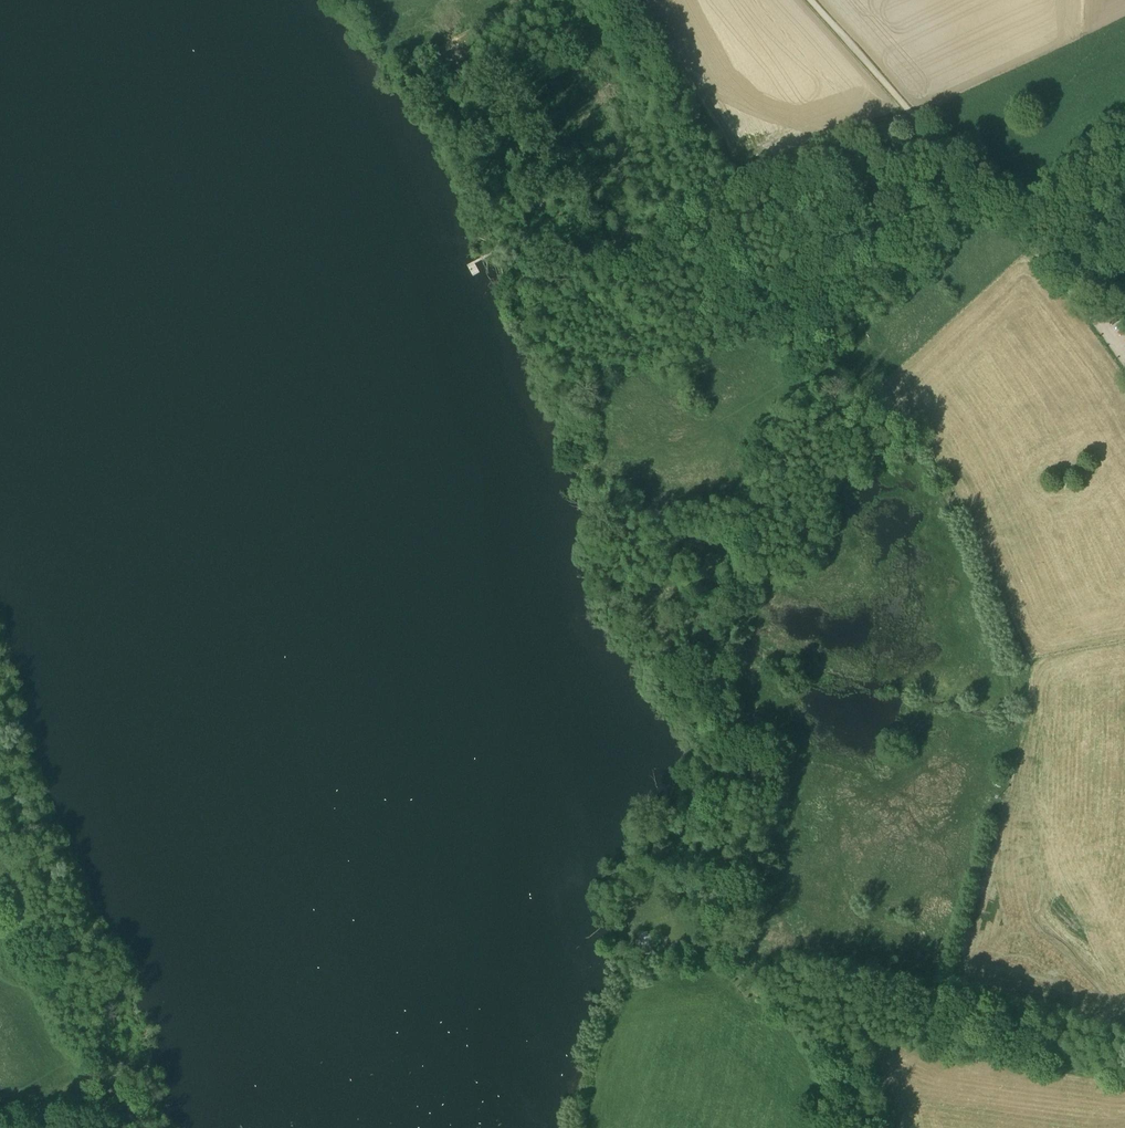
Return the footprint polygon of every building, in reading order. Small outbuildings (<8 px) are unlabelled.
[(746,760),(760,766),(762,761),(748,755),(746,760)]
